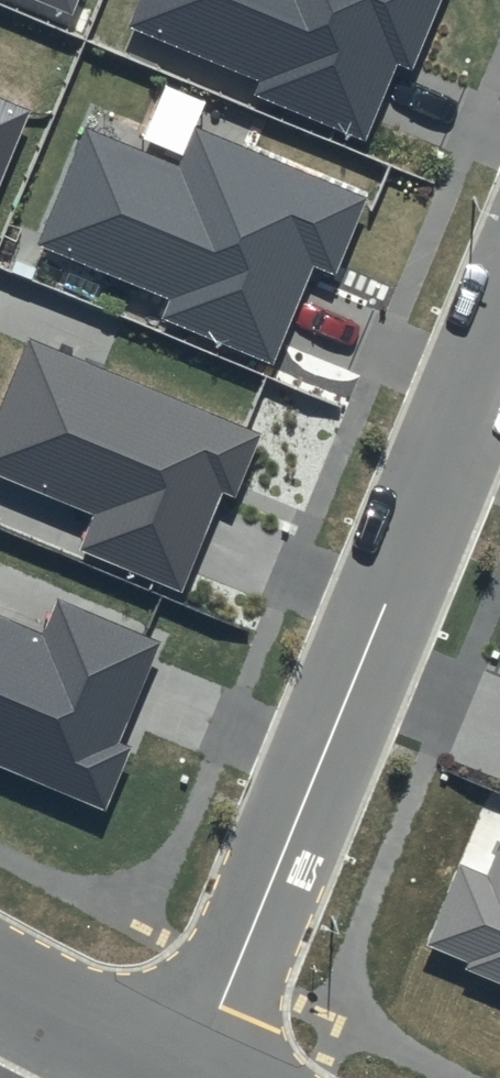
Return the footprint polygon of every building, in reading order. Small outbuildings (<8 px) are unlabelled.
[(73,15),(79,0),(36,0),(73,15)] [(128,28),(259,82),(254,95),(366,141),(397,66),(412,72),(441,0),(140,0),(128,28)] [(29,111),(0,99),(0,181),(29,111)] [(368,197),(194,127),(177,167),(85,129),(37,245),(168,298),(160,318),(272,363),(312,265),(336,275),(368,197)] [(30,337),(0,408),(0,477),(94,515),(79,550),(182,593),(223,493),(236,498),(262,433),(30,337)] [(0,616),(0,764),(104,807),(129,747),(119,743),(162,640),(58,597),(43,634),(0,616)] [(489,876),(459,863),(425,945),(468,963),(465,970),(499,985),(499,849),(489,876)]
